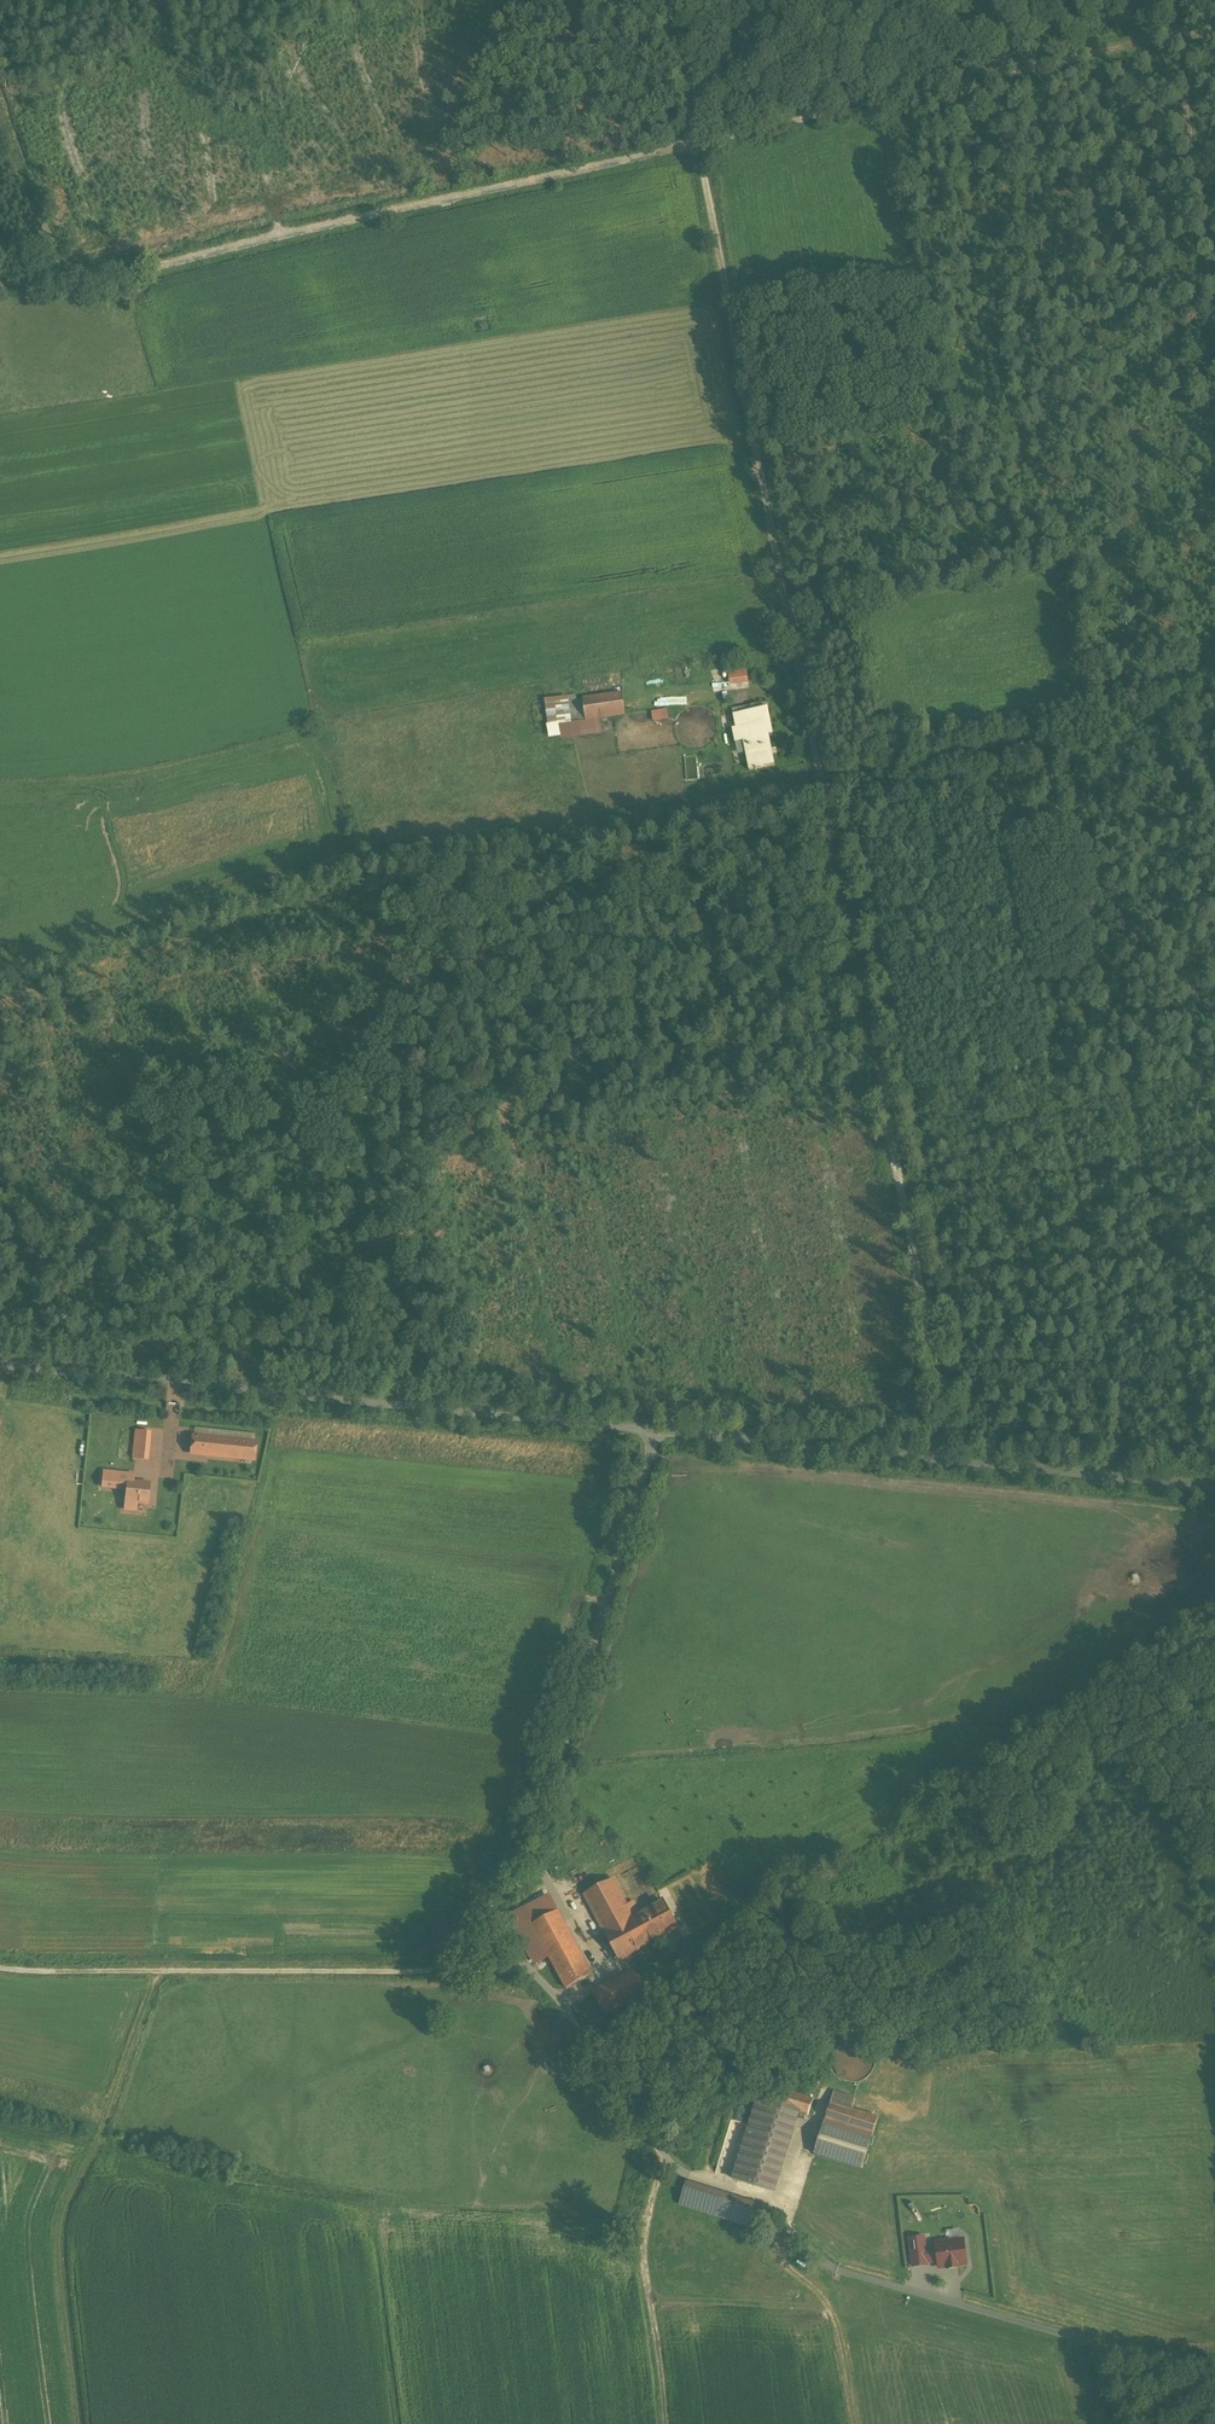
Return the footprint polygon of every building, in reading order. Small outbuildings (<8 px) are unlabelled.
[(1167,79),(1166,92),(1176,92),(1176,79),(1167,79)] [(744,662),(725,667),(726,683),(751,682),(744,662)] [(576,713),(553,725),(557,746),(610,739),(603,722),(635,714),(627,687),(590,695),(574,701),(576,713)] [(772,704),(727,714),(731,736),(744,742),(750,773),(778,767),(778,741),(772,704)] [(670,709),(655,710),(656,721),(672,719),(670,709)] [(686,756),(688,780),(700,779),(699,755),(686,756)] [(151,1432),(135,1431),(132,1459),(148,1461),(151,1432)] [(253,1460),(255,1442),(192,1436),(190,1453),(253,1460)] [(134,1475),(104,1472),(102,1487),(127,1490),(124,1510),(135,1511),(136,1503),(147,1504),(149,1485),(133,1483),(134,1475)] [(613,1881),(585,1895),(620,1960),(678,1929),(663,1900),(632,1916),(613,1881)] [(508,1916),(534,1965),(549,1957),(532,1924),(557,1911),(548,1895),(508,1916)] [(557,1911),(532,1924),(549,1957),(566,1988),(592,1975),(558,1911),(557,1911)] [(633,1972),(595,1993),(606,2014),(644,1993),(633,1972)] [(834,2092),(815,2154),(863,2169),(879,2117),(852,2109),(855,2099),(834,2092)] [(786,2109),(758,2100),(734,2179),(775,2191),(799,2113),(809,2116),(813,2101),(790,2094),(786,2109)] [(757,2213),(685,2191),(680,2204),(753,2227),(757,2213)] [(929,2266),(924,2236),(908,2239),(912,2268),(929,2266)] [(964,2240),(935,2243),(937,2266),(966,2264),(964,2240)]
